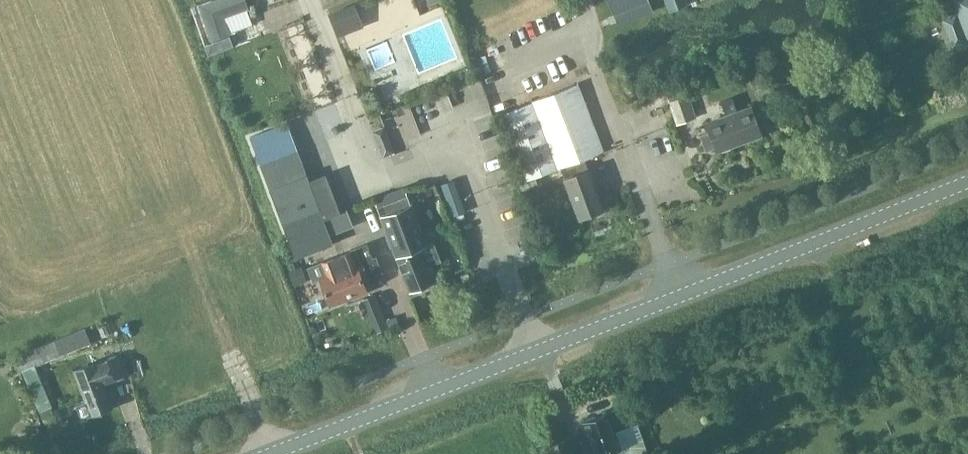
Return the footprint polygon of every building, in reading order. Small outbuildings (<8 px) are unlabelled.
[(211,39),(230,32),(224,17),(249,8),(246,0),(212,0),(199,5),(211,39)] [(617,22),(651,8),(648,0),(608,0),(617,22)] [(967,40),(967,0),(952,0),(967,40)] [(354,4),(328,14),(334,29),(360,19),(354,4)] [(501,112),(526,180),(601,151),(576,84),(501,112)] [(688,95),(669,101),(676,124),(690,119),(688,113),(693,111),(688,95)] [(709,131),(700,135),(706,151),(715,147),(717,151),(734,145),(733,142),(761,131),(752,106),(738,111),(732,98),(721,102),(726,116),(706,124),(709,131)] [(336,103),(316,110),(326,136),(346,129),(336,103)] [(287,122),(251,135),(261,161),(297,148),(287,122)] [(297,148),(261,161),(295,257),(333,243),(330,234),(353,226),(346,210),(340,212),(339,210),(325,173),(309,178),(297,148)] [(584,158),(561,167),(580,217),(603,208),(584,158)] [(425,244),(407,193),(378,203),(376,204),(408,289),(432,280),(427,268),(441,262),(433,241),(425,244)] [(328,274),(319,278),(328,302),(344,295),(343,293),(364,285),(360,274),(364,272),(381,267),(377,256),(373,257),(368,243),(359,246),(322,260),(323,262),(328,274)] [(292,269),(289,270),(295,284),(306,280),(301,266),(292,269)] [(453,276),(445,279),(448,288),(456,285),(453,276)] [(375,294),(364,299),(368,308),(379,304),(375,294)] [(396,316),(385,320),(388,328),(397,324),(399,324),(396,316)] [(85,328),(57,339),(63,354),(91,343),(85,328)] [(35,348),(16,356),(22,371),(41,363),(35,348)] [(124,377),(115,354),(96,362),(95,361),(72,370),(90,416),(113,407),(104,384),(124,377)] [(583,423),(594,453),(649,453),(637,422),(614,430),(608,413),(597,417),(594,415),(587,418),(586,421),(583,423)] [(572,436),(558,441),(563,453),(578,453),(572,436)]
